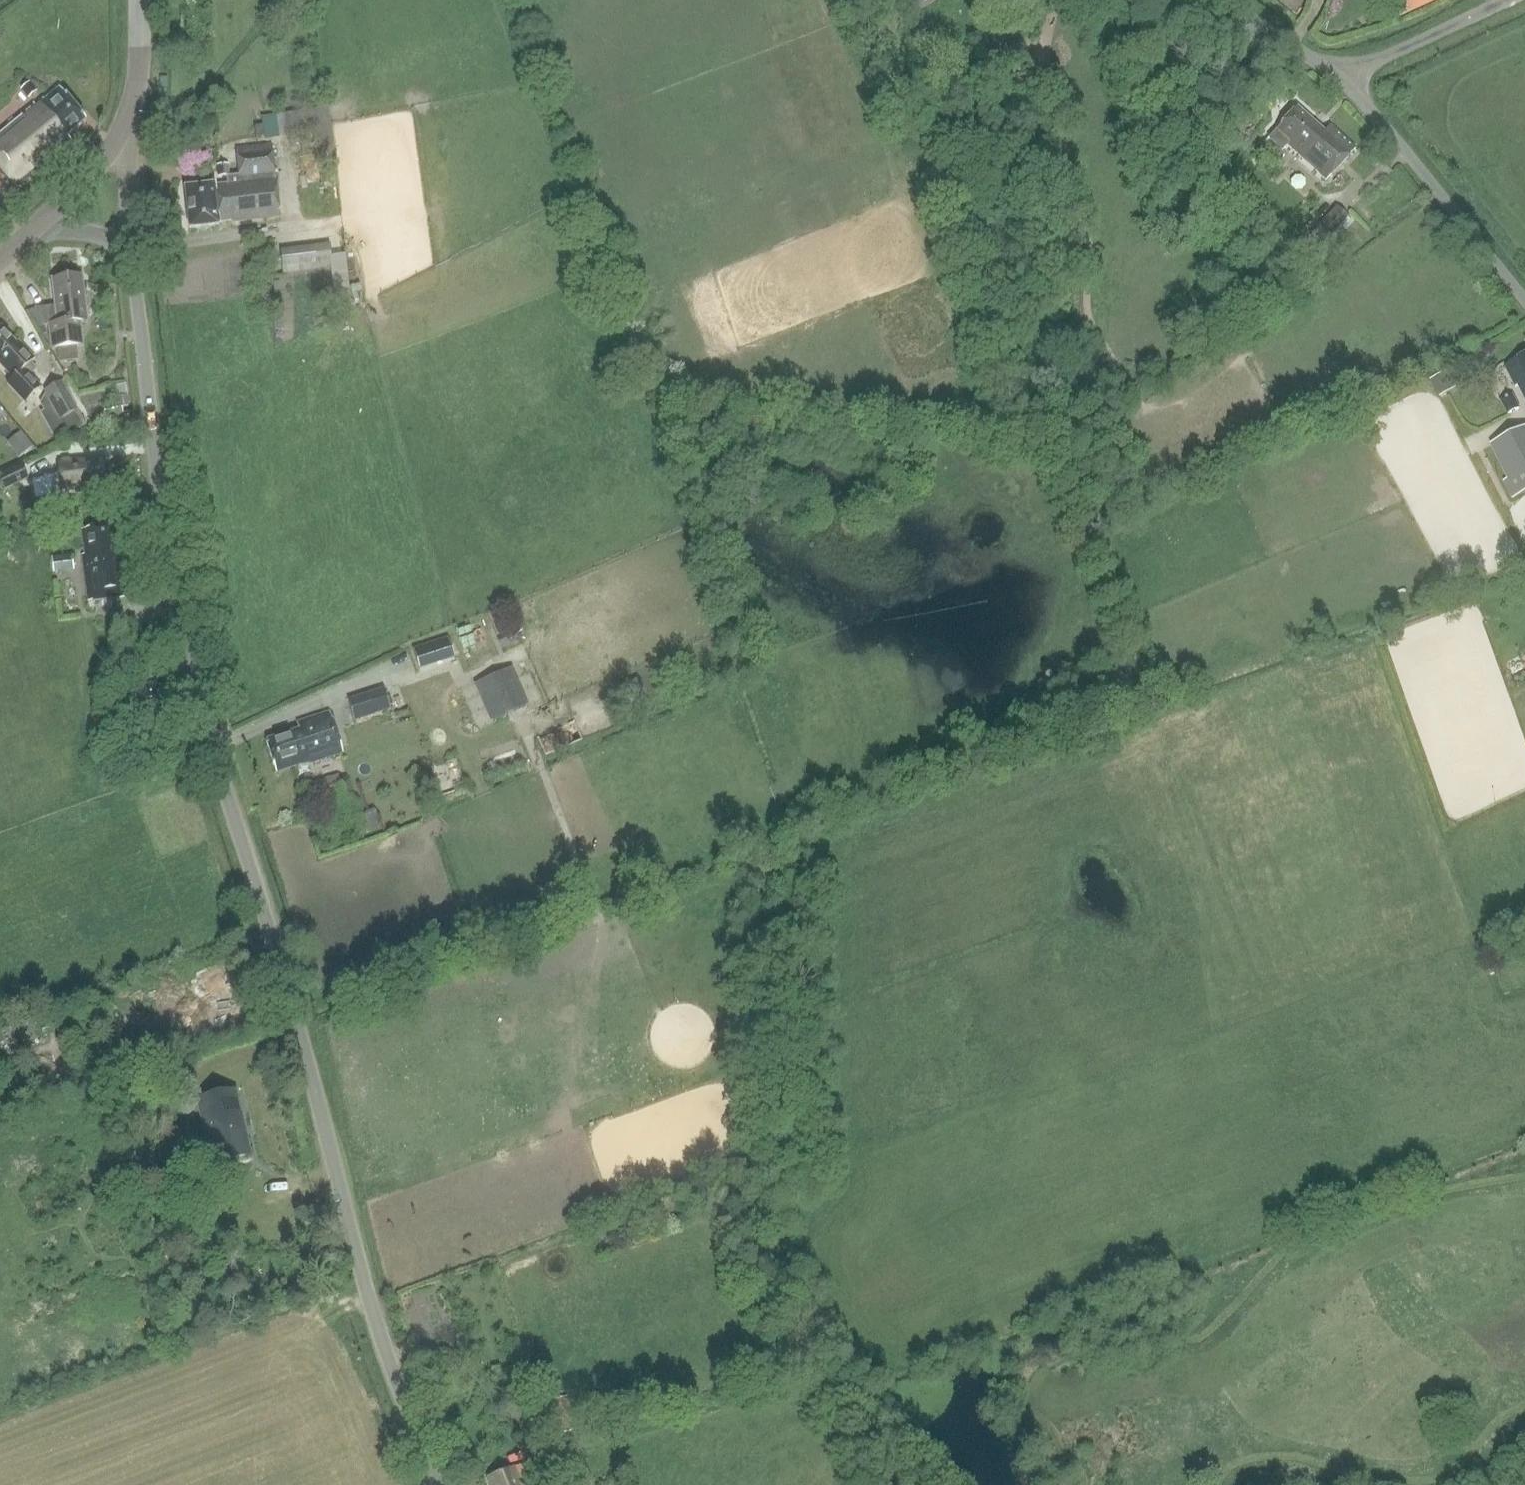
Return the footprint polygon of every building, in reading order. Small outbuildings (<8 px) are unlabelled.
[(1401,17),(1440,0),(1394,0),(1401,17)] [(30,83),(22,89),(29,98),(37,92),(30,83)] [(0,133),(0,168),(17,189),(73,143),(67,136),(86,120),(60,88),(45,101),(43,100),(36,106),(0,133)] [(276,116),(263,117),(266,137),(314,131),(315,138),(318,155),(319,166),(337,163),(333,135),(330,108),(294,112),(284,114),(285,117),(276,118),(276,116)] [(1282,150),(1287,144),(1326,179),(1355,147),(1329,124),(1323,132),(1296,108),(1277,130),(1269,139),(1282,150)] [(256,139),(265,138),(263,126),(254,127),(256,139)] [(231,223),(280,217),(272,145),(236,149),(239,175),(230,176),(228,164),(217,166),(219,178),(226,178),(227,185),(216,186),(215,184),(184,188),(189,229),(222,226),(221,220),(231,219),(231,223)] [(1313,230),(1326,243),(1349,219),(1336,206),(1313,230)] [(330,244),(281,250),(284,275),(333,269),(330,244)] [(53,348),(59,348),(60,363),(78,360),(76,346),(77,345),(74,323),(87,321),(82,277),(53,280),(58,325),(50,326),(53,348)] [(0,360),(0,364),(13,378),(8,384),(25,402),(41,386),(24,369),(34,359),(18,342),(16,344),(1,328),(0,329),(0,360)] [(1506,364),(1516,385),(1519,384),(1524,396),(1524,355),(1506,364)] [(1449,371),(1431,380),(1438,392),(1455,383),(1449,371)] [(62,382),(44,392),(46,395),(60,420),(78,410),(62,382)] [(119,408),(104,410),(106,417),(123,414),(122,409),(129,407),(127,395),(117,397),(119,408)] [(1514,395),(1502,401),(1509,414),(1520,408),(1514,395)] [(1510,480),(1505,482),(1514,499),(1524,493),(1524,428),(1492,445),(1510,480)] [(25,437),(12,447),(20,457),(33,447),(25,437)] [(82,461),(63,464),(58,464),(59,476),(44,478),(48,502),(64,500),(63,493),(86,490),(85,487),(107,484),(104,460),(82,463),(82,461)] [(0,475),(0,486),(2,490),(29,478),(22,464),(0,475)] [(89,601),(132,595),(127,557),(119,559),(114,527),(82,532),(85,555),(83,555),(89,601)] [(52,557),(54,572),(74,569),(72,555),(52,557)] [(506,635),(498,638),(501,647),(509,644),(506,635)] [(777,649),(772,635),(760,640),(765,654),(777,649)] [(446,657),(414,668),(419,682),(451,671),(446,657)] [(529,705),(512,667),(474,684),(491,721),(529,705)] [(382,689),(348,700),(354,719),(388,709),(388,708),(382,689)] [(277,773),(298,766),(301,775),(311,771),(308,764),(343,752),(329,713),(296,724),(299,731),(266,742),(277,773)] [(310,772),(299,776),(303,787),(314,783),(310,772)] [(338,775),(314,783),(323,809),(347,801),(344,793),(352,790),(347,776),(339,779),(338,775)] [(8,1091),(6,1076),(0,1077),(0,1092),(8,1091)] [(240,1091),(200,1099),(214,1168),(257,1157),(240,1091)] [(521,1465),(513,1469),(490,1478),(493,1484),(529,1484),(521,1465)]
